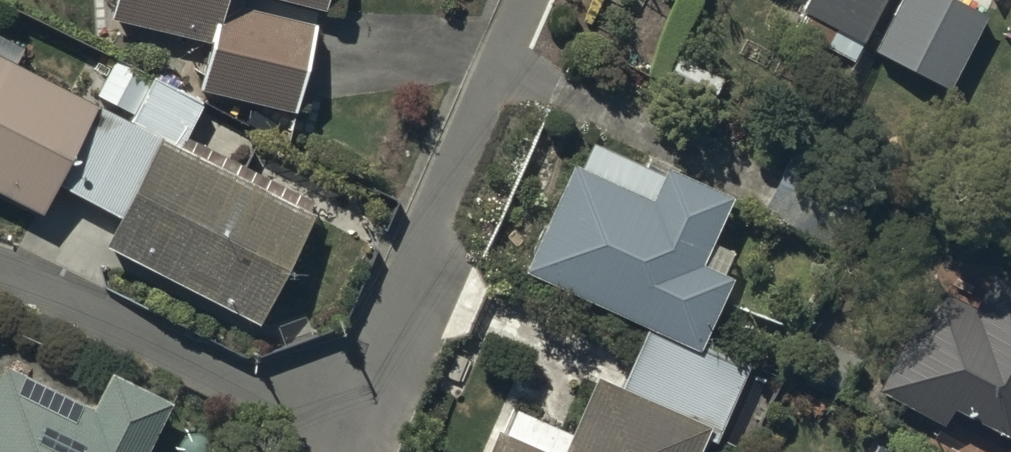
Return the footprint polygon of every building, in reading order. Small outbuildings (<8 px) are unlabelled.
[(115,29),(211,51),(200,99),(299,122),(318,33),(245,18),(249,0),(121,0),(115,29)] [(332,0),(263,0),(329,14),(332,0)] [(802,3),(793,20),(843,45),(852,28),(854,30),(869,0),(799,0),(798,1),(802,3)] [(960,0),(905,0),(876,55),(947,92),(987,14),(960,0)] [(0,59),(0,197),(40,217),(57,185),(96,108),(0,59)] [(129,124),(96,108),(57,185),(89,202),(129,124)] [(161,141),(129,124),(89,202),(122,219),(161,141)] [(314,218),(161,141),(122,219),(106,250),(258,327),(314,218)] [(725,201),(673,177),(659,208),(574,170),(528,273),(651,327),(700,349),(730,284),(694,268),(725,201)] [(995,285),(979,314),(937,292),(884,391),(949,426),(957,412),(1010,440),(1010,293),(995,285)] [(700,349),(651,327),(621,395),(705,433),(720,440),(750,372),(700,349)] [(163,408),(113,384),(98,415),(2,369),(0,373),(0,451),(142,451),(163,408)] [(621,395),(600,386),(571,451),(696,451),(705,433),(621,395)] [(500,437),(493,451),(533,451),(500,437)]
